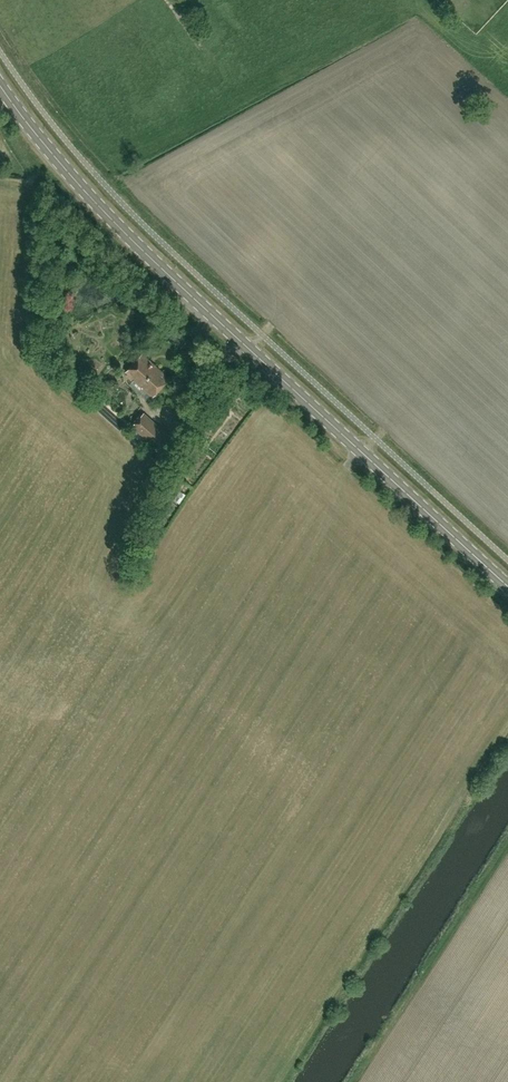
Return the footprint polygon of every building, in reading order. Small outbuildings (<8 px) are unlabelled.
[(153,396),(169,378),(142,353),(125,372),(153,396)] [(158,448),(169,436),(144,413),(132,425),(158,448)]
